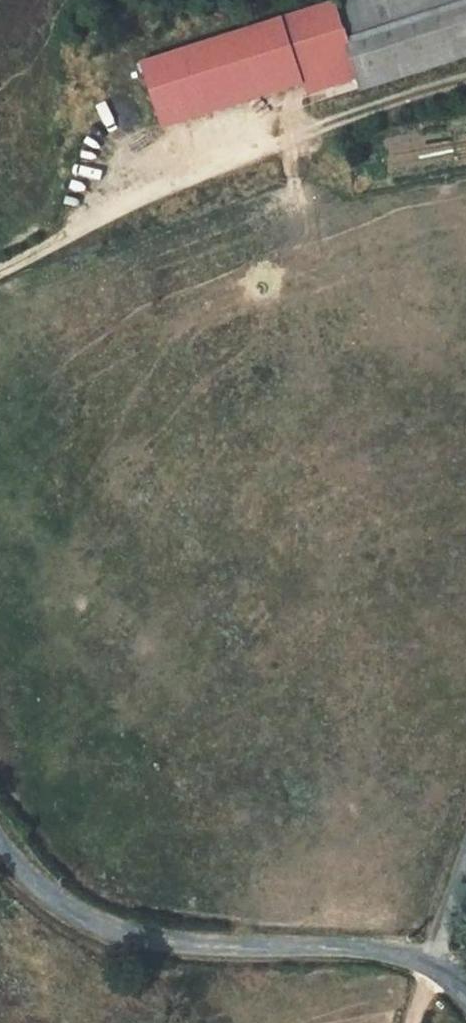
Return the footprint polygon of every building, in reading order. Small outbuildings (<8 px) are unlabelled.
[(368,32),(396,113),(399,122),(465,97),(465,0),(456,0),(368,32)] [(342,132),(396,113),(368,32),(174,101),(195,161),(335,110),(342,132)]
